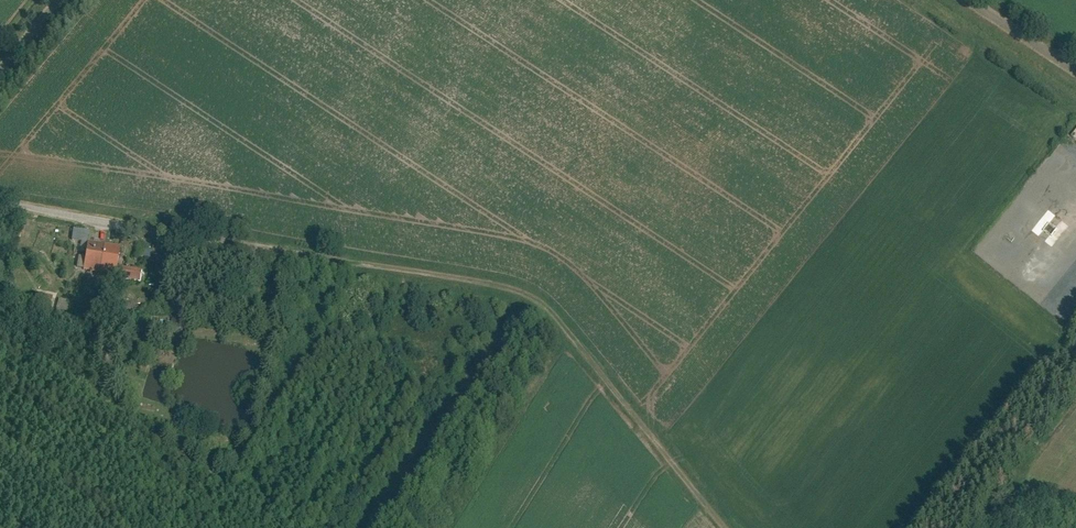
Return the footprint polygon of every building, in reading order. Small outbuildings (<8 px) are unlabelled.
[(1060,183),(1069,172),(1059,165),(1051,176),(1060,183)] [(72,243),(87,244),(88,233),(73,232),(72,243)] [(1029,236),(1011,255),(1016,260),(1034,241),(1029,236)] [(1020,264),(1039,246),(1035,242),(1016,260),(1020,264)] [(120,249),(87,244),(82,272),(115,278),(117,268),(120,249)] [(117,268),(115,278),(115,280),(141,285),(143,273),(117,268)] [(35,293),(32,304),(51,309),(54,297),(35,293)]
